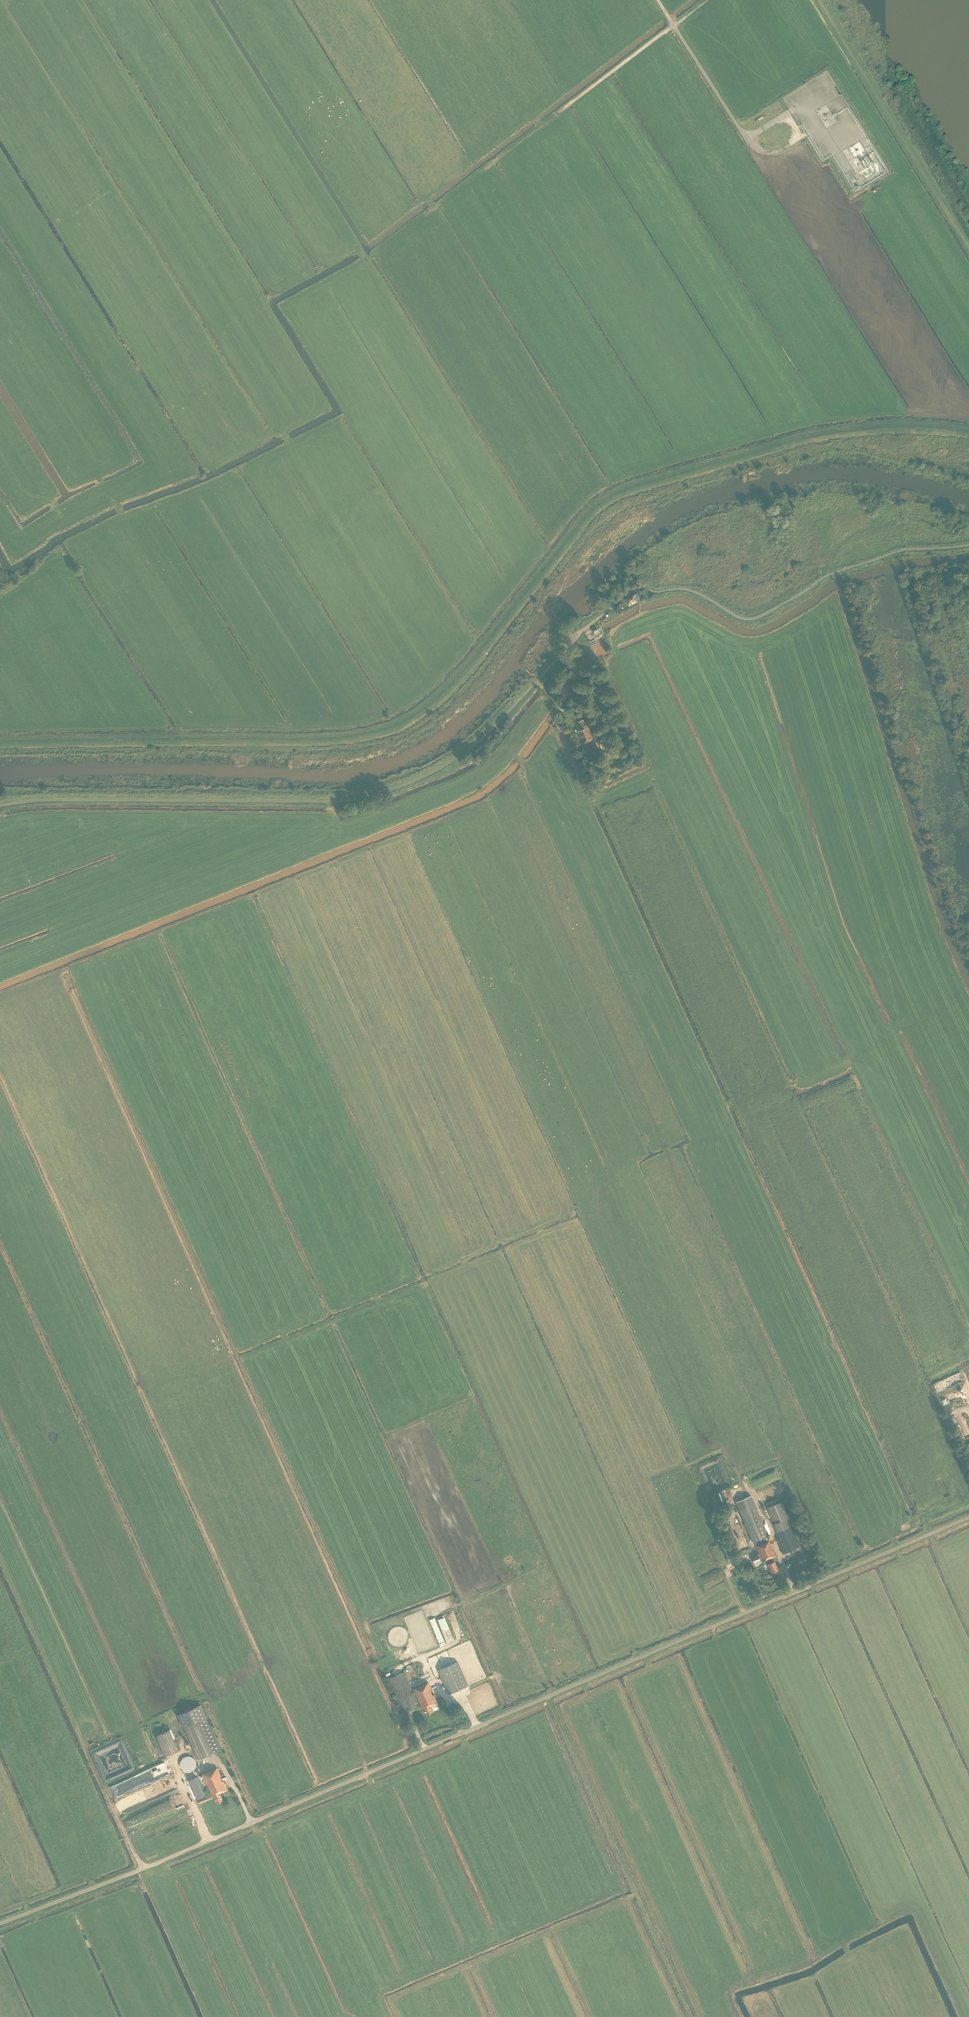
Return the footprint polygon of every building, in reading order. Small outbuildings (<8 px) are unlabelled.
[(852,136),(850,136),(850,145),(856,142),(856,136),(857,140),(861,139),(861,131),(863,136),(866,135),(866,132),(864,132),(864,131),(862,125),(859,126),(857,123),(854,124),(854,123),(852,124),(856,124),(856,128),(859,128),(856,129),(856,136),(853,136),(852,136)] [(862,138),(855,142),(863,155),(869,151),(862,138)] [(855,167),(848,170),(851,178),(853,177),(852,175),(858,172),(855,167)] [(865,173),(858,178),(862,185),(869,181),(865,173)] [(636,601),(633,595),(625,599),(628,605),(636,601)] [(587,728),(583,720),(578,722),(582,730),(578,732),(583,744),(593,739),(587,728)] [(598,741),(602,749),(605,747),(605,748),(607,748),(606,745),(609,744),(606,740),(604,741),(603,739),(598,741)] [(939,1389),(951,1384),(949,1379),(943,1382),(942,1380),(936,1382),(939,1389)] [(703,1463),(707,1478),(711,1477),(711,1478),(716,1476),(715,1471),(716,1471),(716,1469),(721,1467),(718,1458),(703,1463)] [(763,1498),(777,1532),(792,1526),(777,1492),(763,1498)] [(768,1536),(757,1511),(754,1503),(740,1510),(753,1542),(754,1541),(767,1536),(768,1536)] [(777,1540),(783,1553),(795,1548),(789,1534),(777,1540)] [(767,1536),(754,1541),(756,1545),(759,1553),(751,1557),(755,1565),(761,1562),(761,1563),(763,1562),(767,1560),(768,1564),(772,1573),(778,1570),(774,1561),(773,1558),(776,1556),(771,1543),(770,1543),(767,1536)] [(446,1599),(461,1640),(465,1639),(450,1598),(446,1599)] [(440,1601),(435,1603),(446,1631),(445,1632),(449,1642),(455,1640),(440,1601)] [(437,1638),(442,1636),(432,1604),(427,1606),(437,1638)] [(438,1670),(449,1694),(468,1685),(457,1661),(438,1670)] [(415,1668),(419,1677),(425,1675),(420,1665),(415,1668)] [(481,1686),(487,1684),(485,1678),(484,1679),(481,1671),(476,1673),(481,1686)] [(408,1706),(410,1711),(415,1709),(413,1704),(418,1702),(404,1672),(390,1678),(404,1708),(408,1706)] [(424,1709),(426,1715),(433,1712),(431,1706),(438,1703),(434,1694),(433,1695),(431,1691),(432,1690),(428,1682),(413,1688),(423,1710),(424,1709)] [(184,1728),(184,1727),(199,1721),(206,1718),(200,1705),(178,1715),(184,1728)] [(214,1753),(199,1721),(184,1727),(199,1760),(214,1753)] [(179,1751),(170,1730),(156,1737),(165,1757),(179,1751)] [(196,1766),(196,1764),(196,1761),(195,1759),(193,1757),(191,1756),(188,1756),(186,1756),(184,1757),(182,1759),(181,1761),(180,1764),(181,1766),(182,1769),(184,1770),(186,1771),(188,1772),(191,1771),(193,1770),(195,1769),(196,1766)] [(205,1779),(209,1788),(214,1799),(215,1798),(217,1803),(223,1800),(220,1793),(227,1790),(223,1781),(222,1781),(220,1777),(221,1777),(217,1767),(202,1774),(205,1779)] [(205,1794),(198,1775),(190,1778),(197,1797),(205,1794)] [(178,1817),(179,1820),(182,1819),(183,1823),(190,1821),(189,1818),(184,1820),(182,1815),(178,1817)] [(184,1834),(194,1831),(192,1824),(182,1827),(184,1834)] [(176,1825),(170,1830),(174,1835),(180,1831),(176,1825)]
